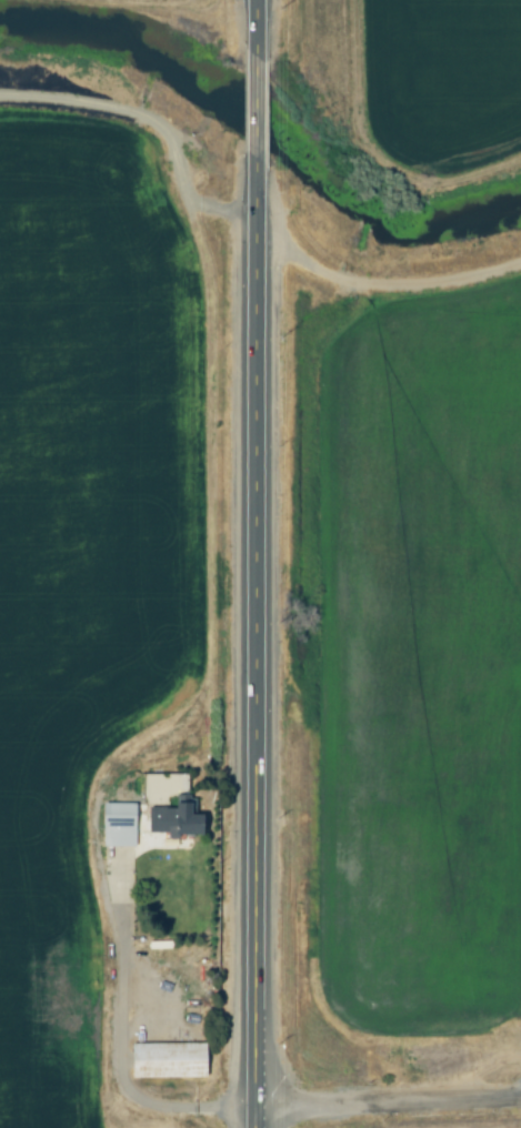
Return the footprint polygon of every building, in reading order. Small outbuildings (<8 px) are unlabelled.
[(197,815),(186,815),(187,795),(179,795),(179,775),(143,775),(143,835),(197,836),(197,815)] [(132,804),(99,804),(99,846),(132,846),(132,804)] [(202,1044),(128,1044),(128,1078),(202,1078),(202,1044)]
